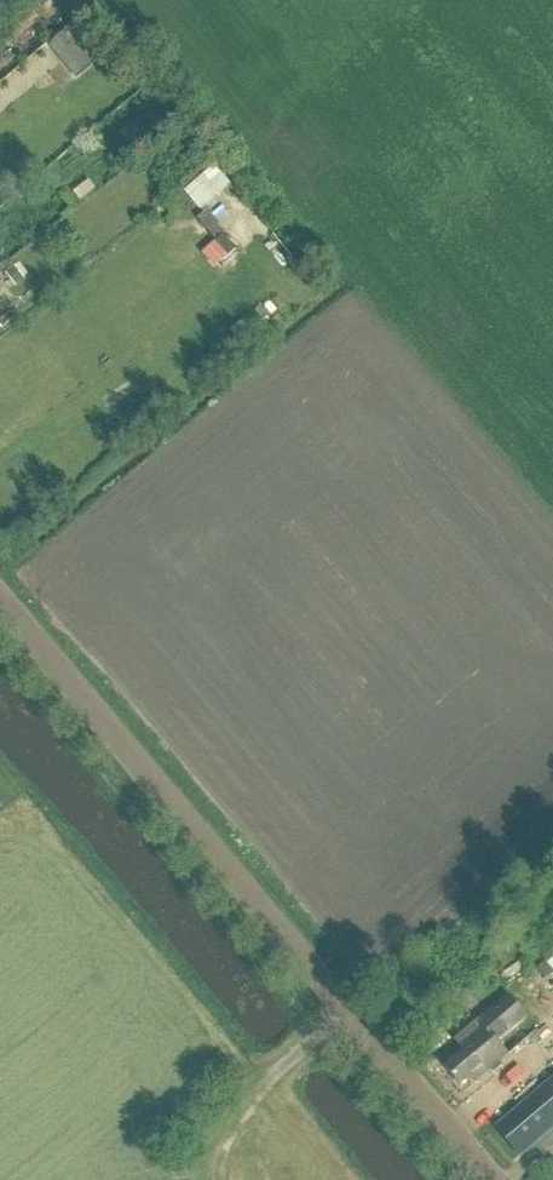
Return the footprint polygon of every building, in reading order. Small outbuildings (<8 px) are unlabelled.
[(92,64),(79,48),(62,63),(75,79),(92,64)] [(13,791),(0,774),(0,801),(13,791)] [(464,1051),(444,1068),(461,1088),(468,1082),(472,1087),(490,1072),(500,1063),(508,1056),(497,1043),(527,1018),(509,997),(456,1041),(464,1051)] [(523,1157),(552,1131),(552,1081),(548,1085),(549,1087),(542,1093),(541,1091),(498,1129),(523,1157)]
